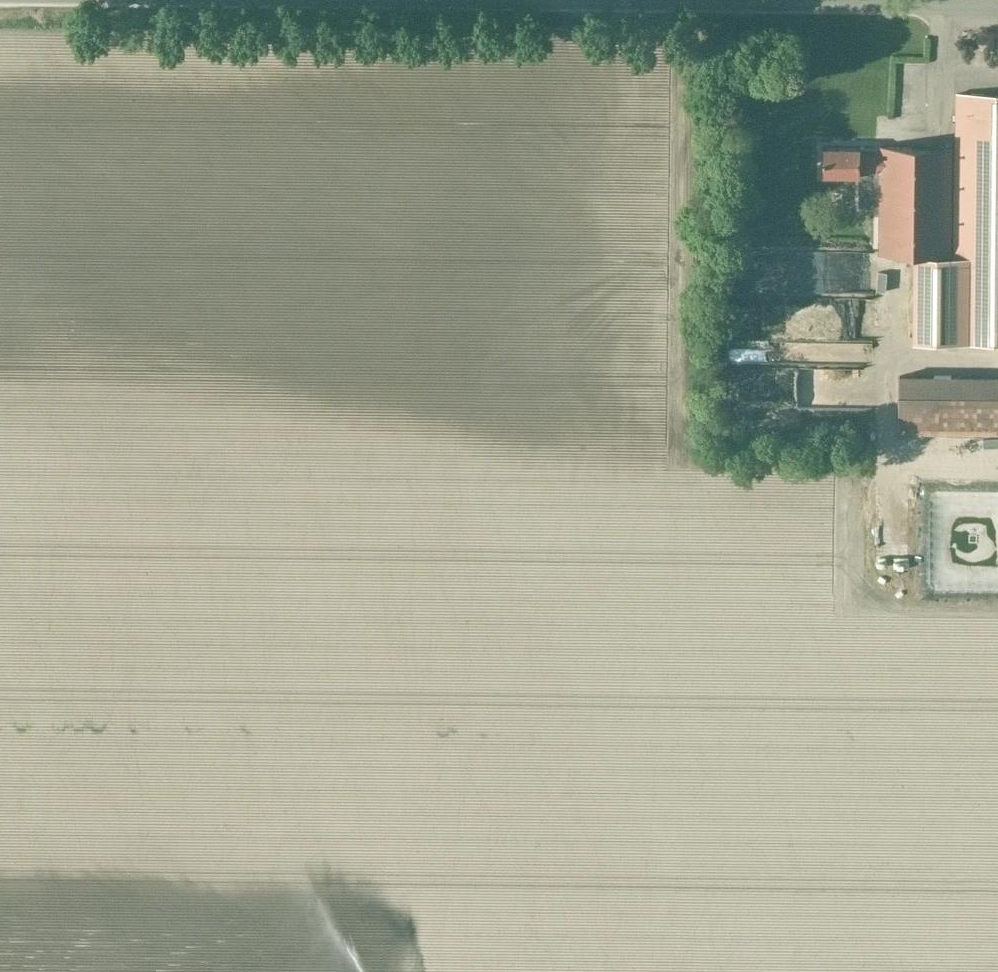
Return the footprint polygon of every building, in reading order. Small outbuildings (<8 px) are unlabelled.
[(955,95),(953,255),(954,255),(954,259),(914,259),(914,342),(997,343),(997,96),(955,95)] [(880,150),(860,150),(823,149),(823,176),(860,176),(860,172),(880,172),(879,255),(950,255),(951,149),(880,148),(880,150)] [(899,375),(899,434),(997,435),(997,376),(899,375)] [(905,529),(907,490),(879,488),(876,537),(892,537),(893,528),(905,529)] [(926,497),(927,588),(957,588),(957,575),(942,575),(942,537),(961,537),(960,523),(982,523),(982,539),(995,539),(996,584),(997,584),(997,496),(926,497)]
